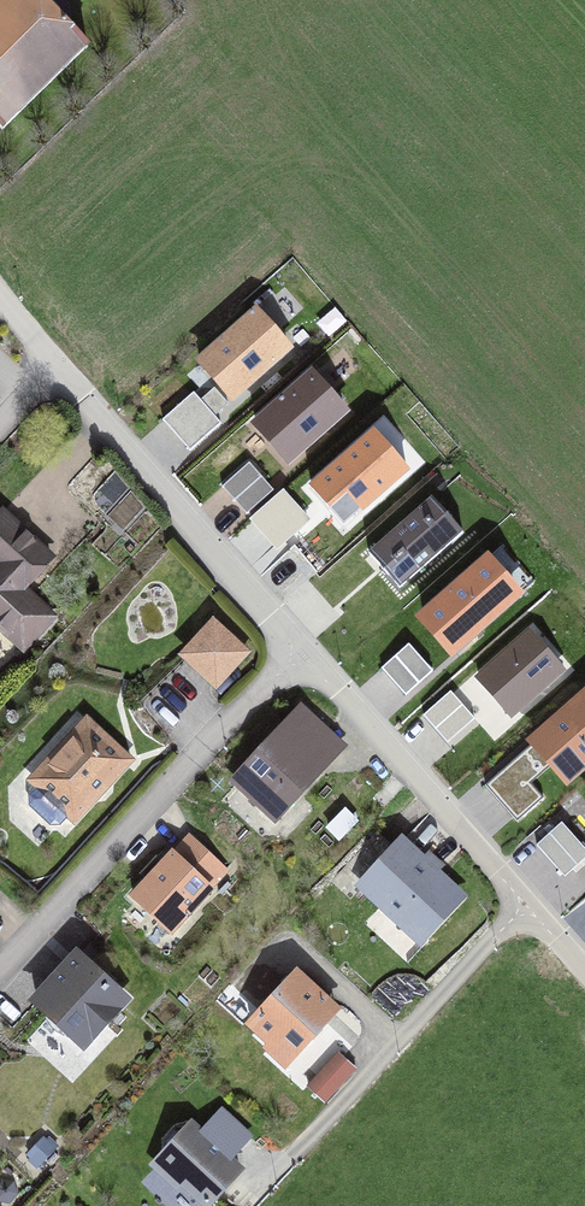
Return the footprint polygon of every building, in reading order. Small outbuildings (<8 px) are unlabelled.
[(43,0),(4,0),(0,4),(0,128),(2,130),(88,47),(67,25),(68,22),(69,20),(69,18),(69,15),(69,13),(69,11),(68,10),(67,8),(65,5),(63,4),(61,2),(58,1),(56,1),(53,1),(51,1),(48,2),(46,3),(43,0)] [(256,312),(201,361),(232,396),(287,347),(256,312)] [(310,373),(257,421),(289,457),(343,409),(310,373)] [(376,432),(314,488),(346,524),(408,468),(376,432)] [(462,537),(431,502),(369,557),(400,592),(462,537)] [(16,641),(46,608),(19,584),(32,570),(0,542),(0,627),(16,641)] [(524,601),(488,559),(414,621),(451,664),(524,601)] [(206,622),(172,664),(216,699),(250,658),(206,622)] [(566,672),(529,632),(475,680),(511,721),(566,672)] [(527,744),(567,790),(584,775),(584,694),(527,744)] [(229,786),(275,827),(347,747),(301,706),(229,786)] [(22,786),(69,829),(130,762),(83,720),(22,786)] [(345,896),(415,953),(459,900),(390,843),(345,896)] [(121,900),(162,940),(208,893),(167,853),(121,900)] [(25,1012),(79,1056),(123,1001),(68,958),(25,1012)] [(241,1033),(285,1070),(334,1013),(290,976),(241,1033)] [(338,1052),(313,1082),(328,1095),(353,1066),(338,1052)] [(248,1141),(218,1119),(202,1142),(231,1166),(248,1141)] [(190,1205),(205,1205),(235,1170),(231,1166),(202,1142),(183,1127),(147,1170),(190,1205)]
